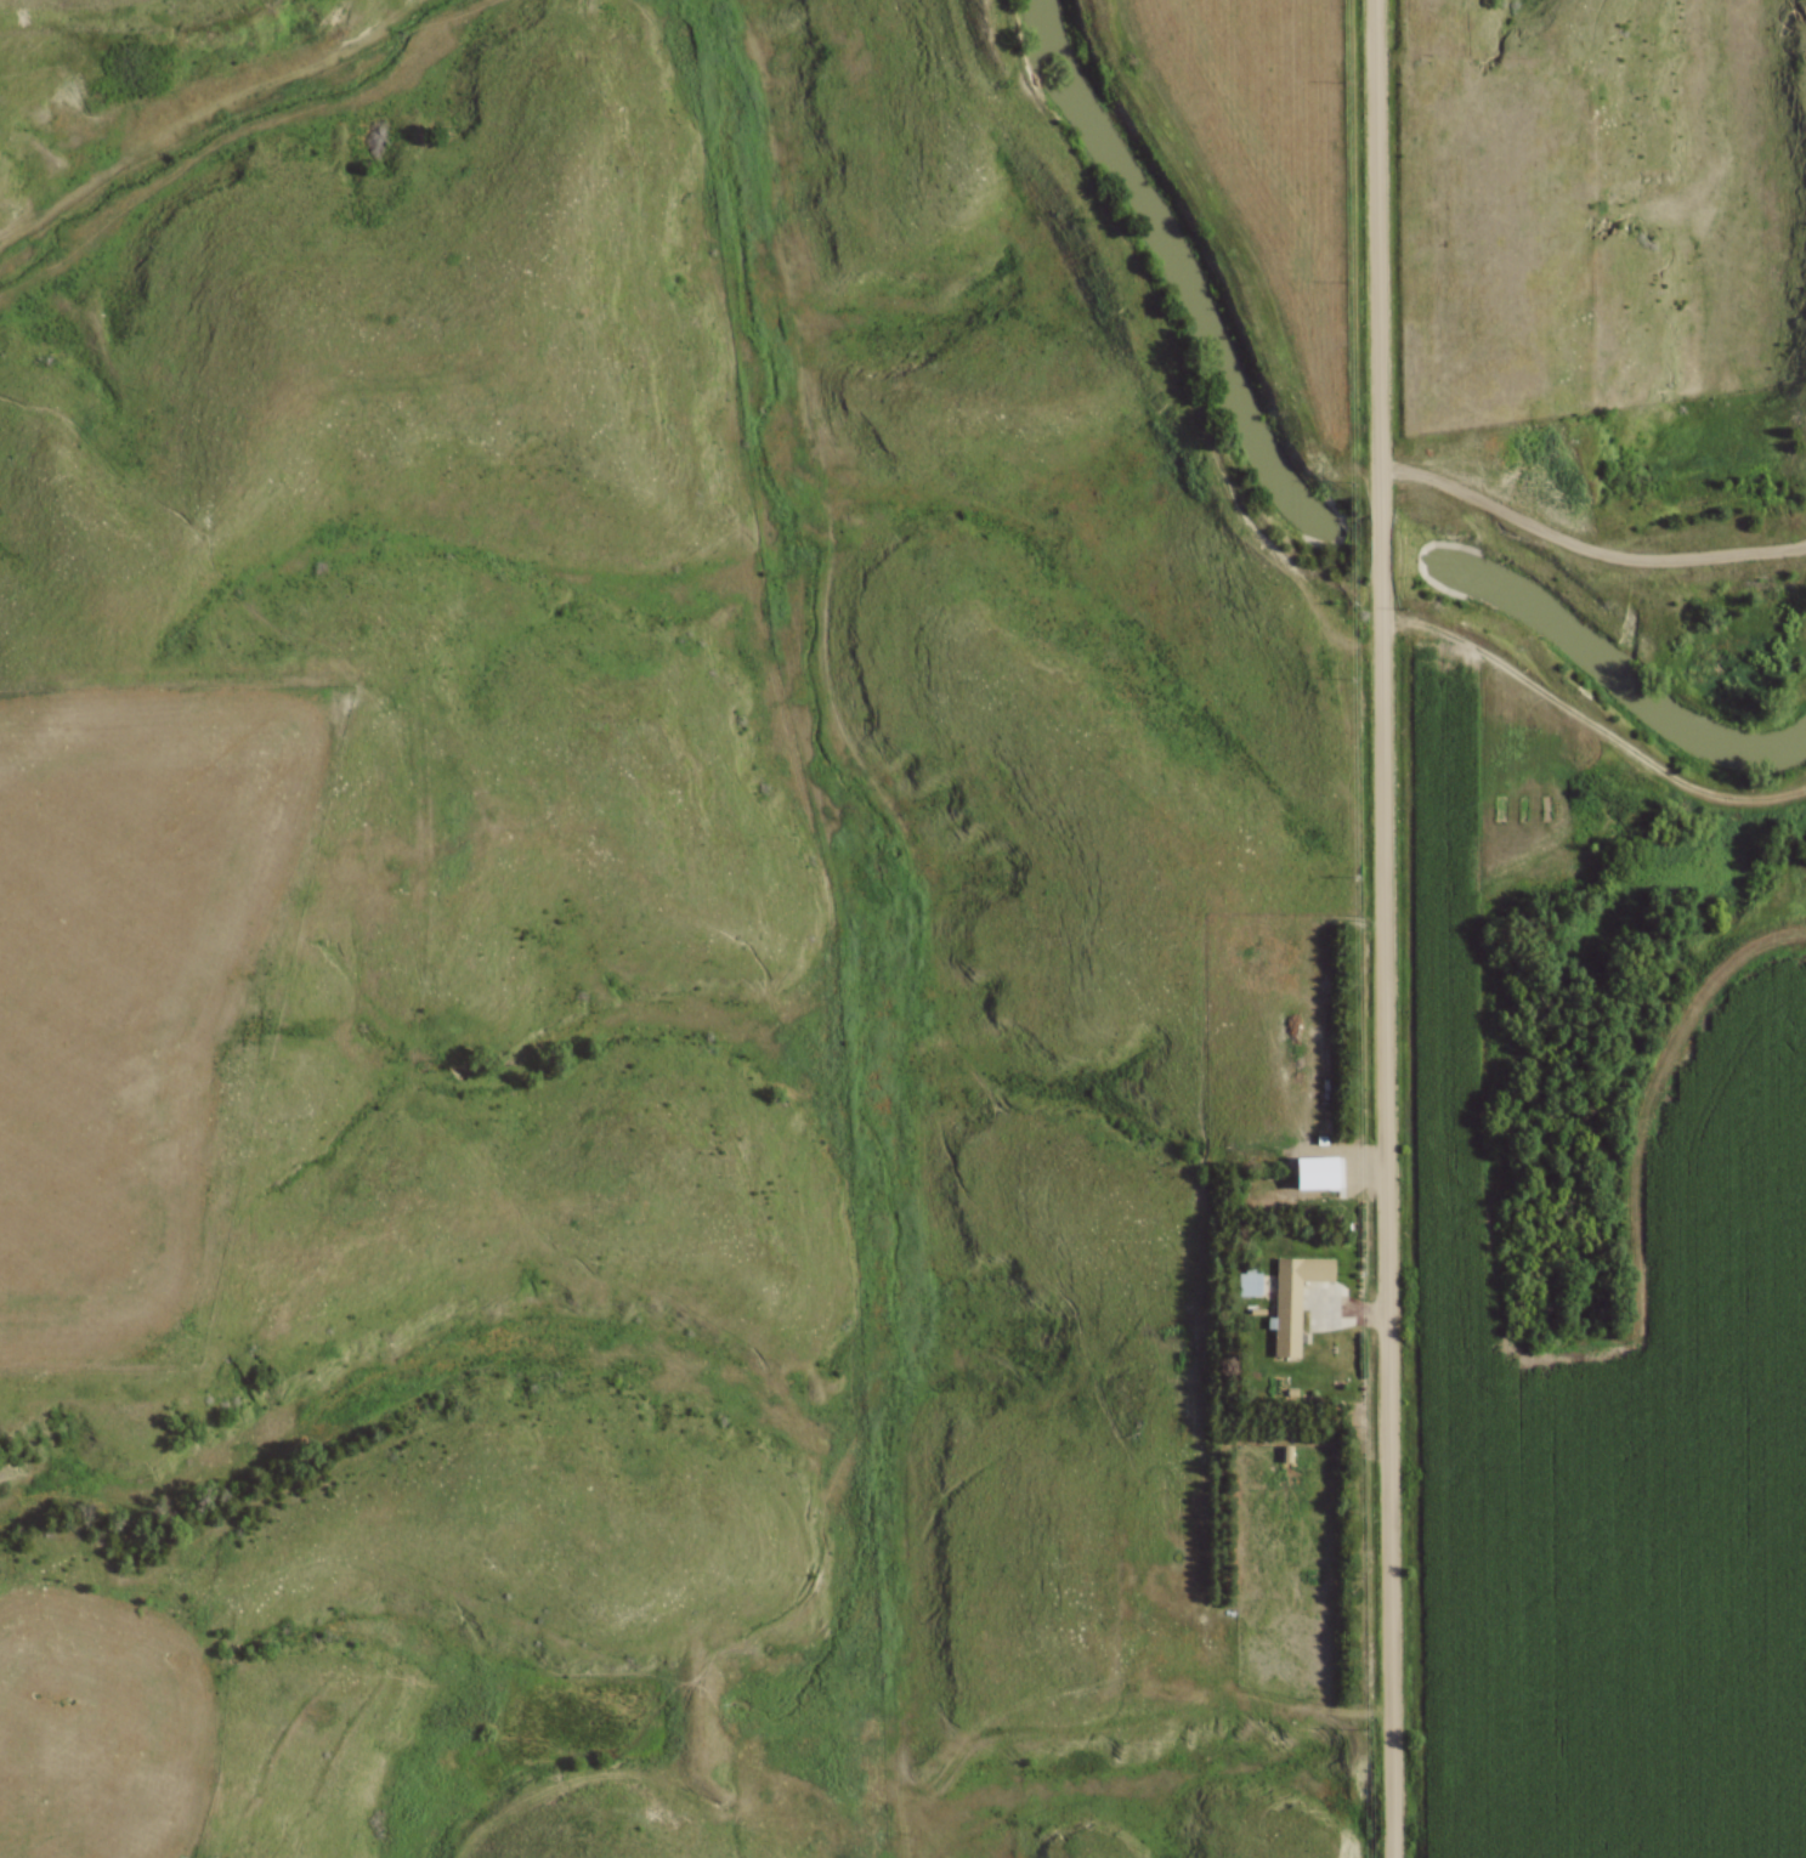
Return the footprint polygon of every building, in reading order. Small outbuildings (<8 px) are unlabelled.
[(1328,1261),(1270,1259),(1269,1358),(1294,1358),(1295,1282),(1328,1283),(1328,1261)] [(1255,1298),(1255,1275),(1232,1275),(1232,1298),(1255,1298)]
